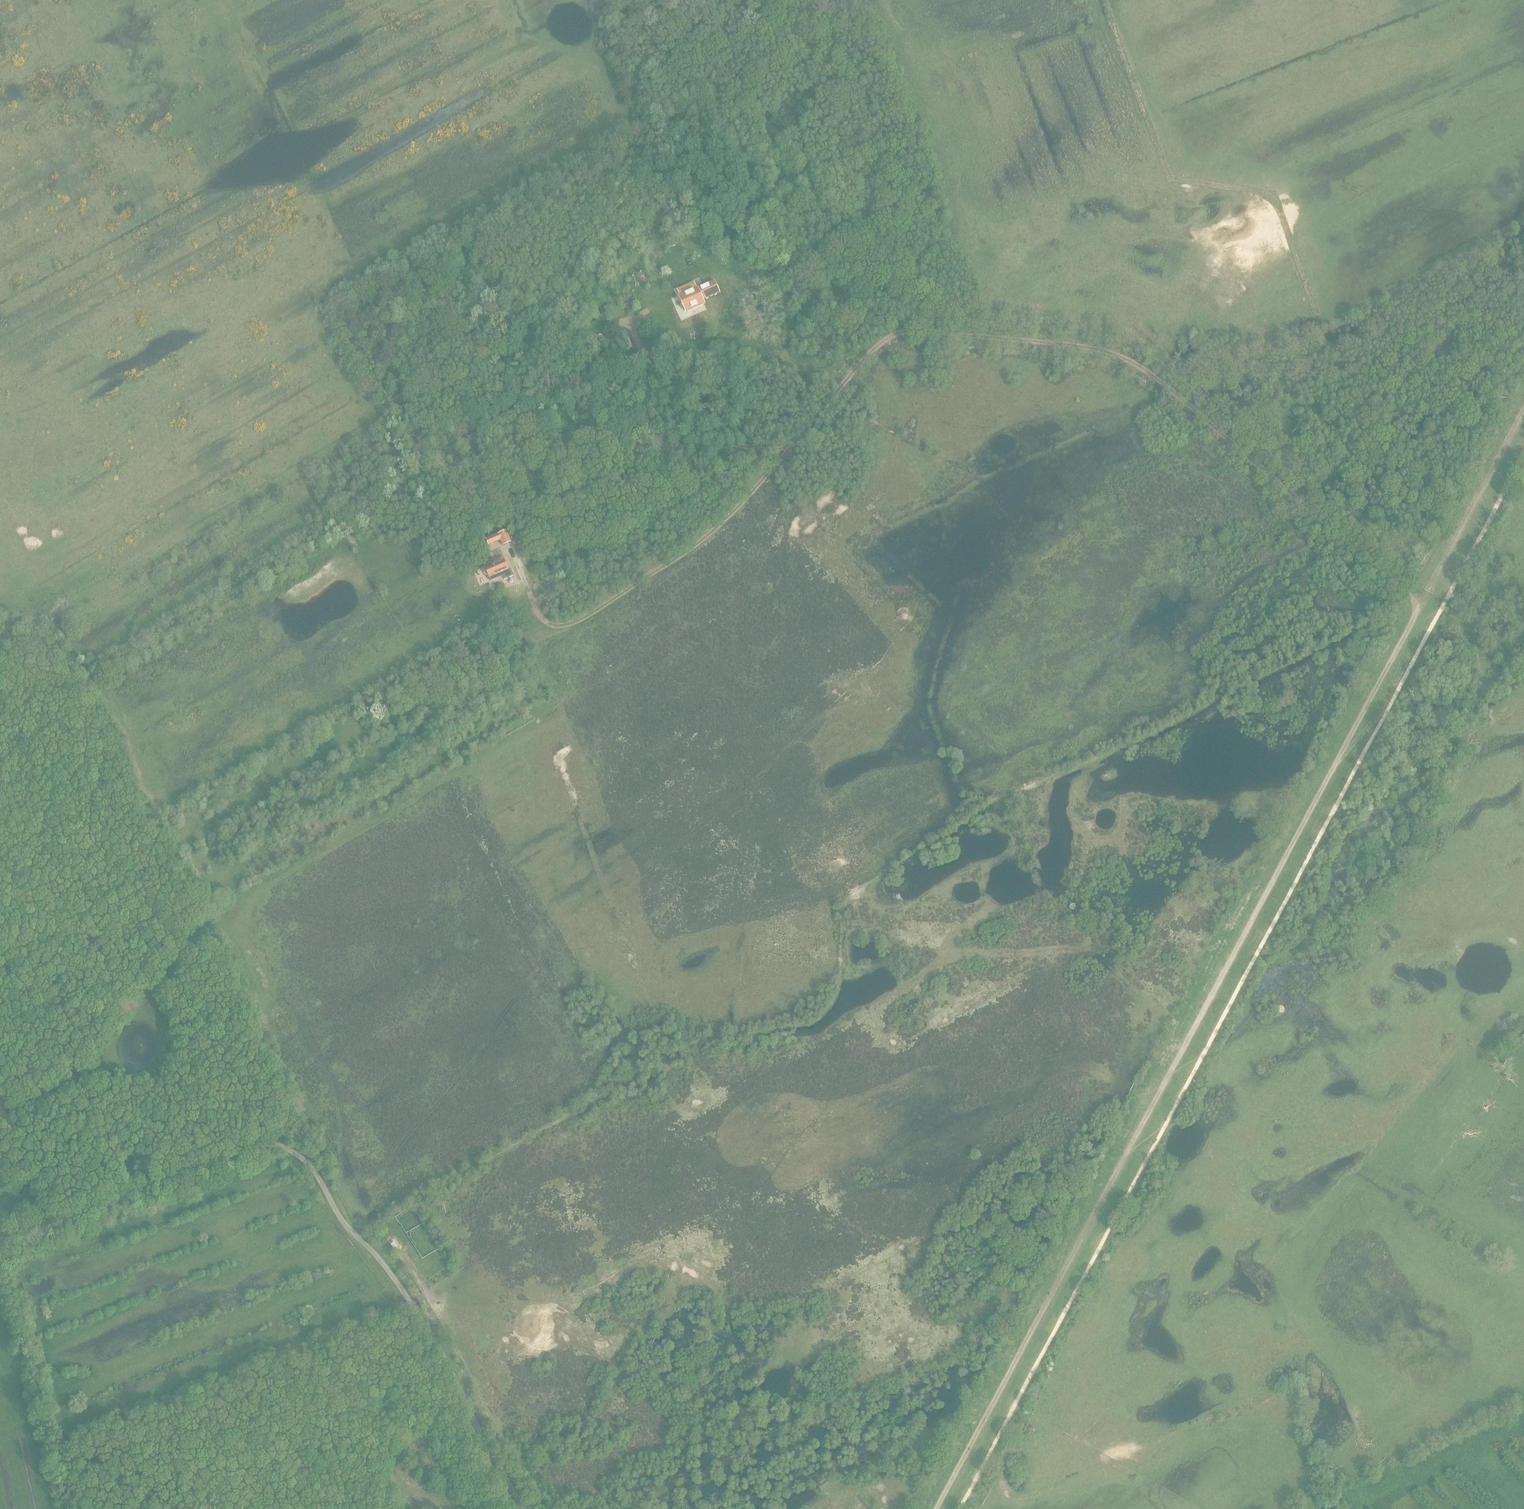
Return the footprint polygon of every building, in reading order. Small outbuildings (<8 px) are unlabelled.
[(679,295),(686,312),(705,304),(703,300),(720,293),(714,281),(698,288),(697,287),(696,287),(694,282),(677,290),(680,295),(679,295)] [(629,337),(618,342),(623,353),(633,348),(629,337)] [(511,542),(506,531),(498,534),(500,540),(503,545),(511,542)] [(499,578),(498,576),(509,571),(503,556),(492,561),(493,563),(485,567),(486,570),(486,571),(485,572),(485,574),(486,574),(488,575),(491,581),(499,578)]
